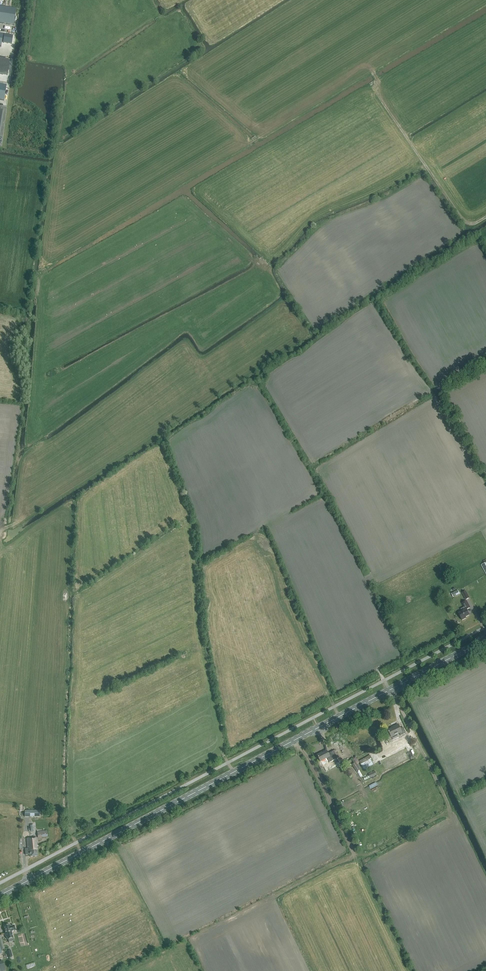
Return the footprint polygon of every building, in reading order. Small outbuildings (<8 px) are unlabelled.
[(0,7),(0,23),(14,26),(16,9),(0,7)] [(8,76),(10,61),(0,59),(0,74),(8,76)] [(461,609),(462,612),(459,614),(462,620),(466,618),(466,617),(469,615),(466,610),(470,608),(467,601),(462,603),(464,607),(461,609)] [(400,733),(401,736),(406,733),(403,727),(401,729),(398,724),(394,727),(394,728),(388,730),(389,732),(389,733),(388,734),(390,738),(391,737),(392,737),(400,733)] [(327,758),(329,763),(337,758),(334,751),(329,754),(327,751),(323,753),(322,752),(317,755),(321,762),(327,758)] [(359,762),(364,770),(374,764),(373,761),(374,761),(371,755),(359,762)] [(30,855),(30,857),(38,856),(37,850),(39,850),(38,840),(41,840),(41,838),(48,837),(47,831),(43,831),(43,828),(44,828),(44,824),(36,825),(36,832),(38,832),(38,838),(37,838),(27,839),(28,848),(25,849),(26,855),(30,855)] [(10,927),(10,925),(4,926),(6,934),(5,934),(6,937),(7,937),(8,939),(9,939),(9,940),(14,939),(11,932),(12,932),(12,931),(16,930),(14,925),(10,927)]
